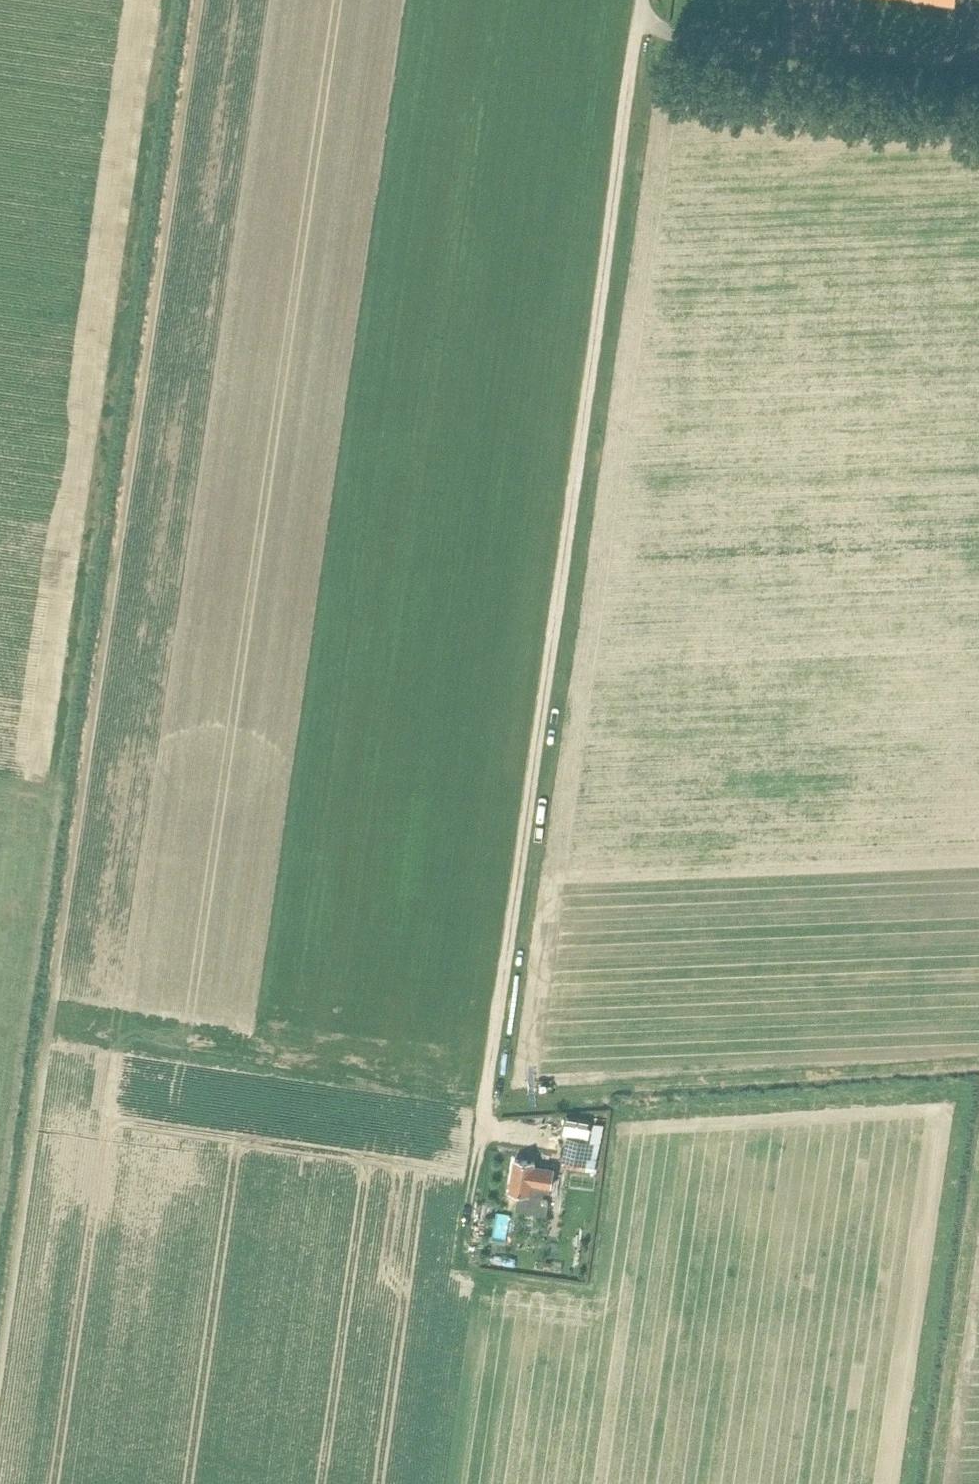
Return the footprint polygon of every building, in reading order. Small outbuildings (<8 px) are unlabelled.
[(542,1206),(544,1184),(551,1184),(553,1168),(539,1166),(540,1162),(515,1158),(510,1190),(525,1192),(524,1204),(542,1206)]
